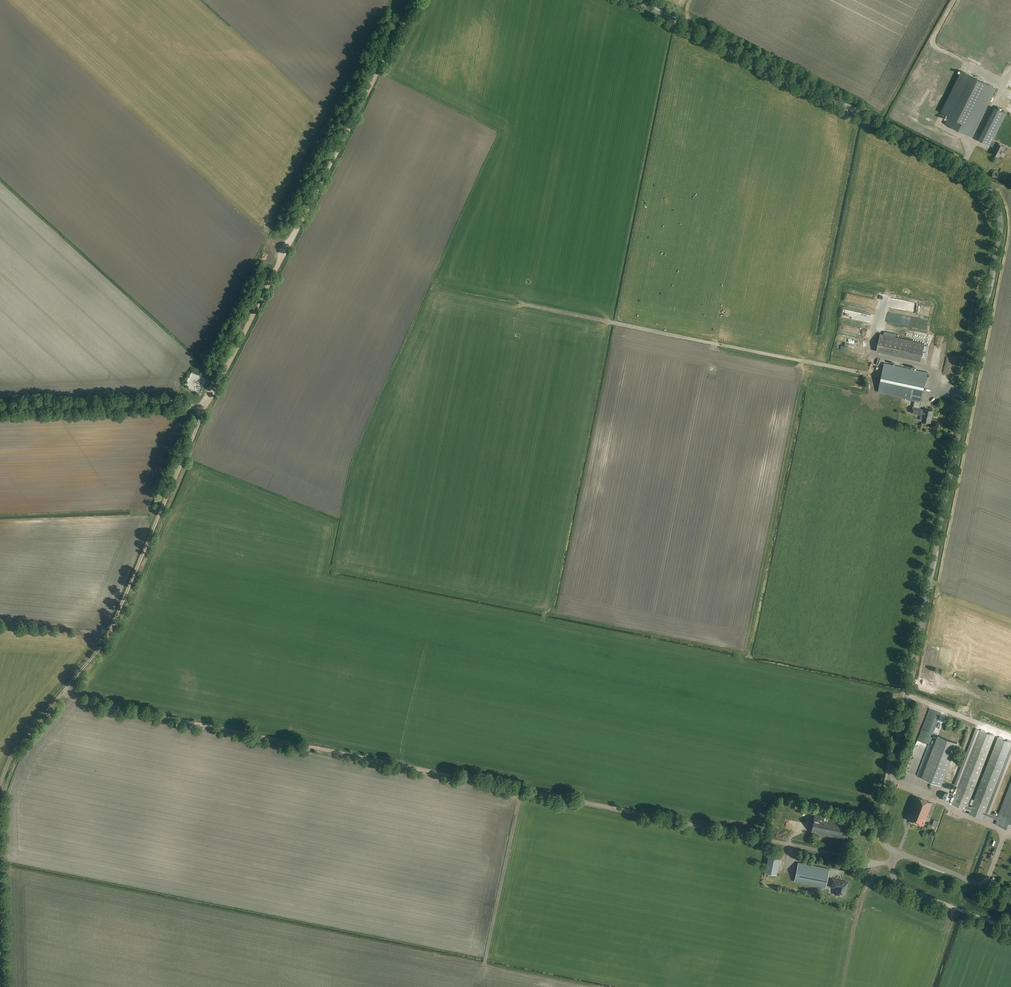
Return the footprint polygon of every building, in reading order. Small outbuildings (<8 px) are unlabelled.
[(998,88),(984,81),(984,80),(964,70),(943,111),(951,115),(947,123),(963,132),(973,137),(974,136),(982,120),(989,105),(990,104),(998,88)] [(907,98),(914,90),(912,88),(909,90),(908,89),(903,94),(907,98)] [(932,119),(932,128),(945,127),(945,115),(938,116),(938,118),(932,119)] [(992,141),(991,145),(996,147),(993,153),(1000,157),(1005,146),(998,143),(997,143),(992,141)] [(861,331),(841,328),(840,333),(860,337),(861,331)] [(921,361),(925,343),(880,333),(876,352),(921,361)] [(841,345),(861,350),(862,345),(842,341),(841,345)] [(878,392),(901,397),(914,400),(921,401),(922,401),(928,372),(884,363),(885,359),(838,349),(831,383),(878,393),(878,392)] [(919,408),(921,401),(914,400),(911,413),(923,415),(922,420),(931,422),(933,411),(924,409),(919,408)] [(997,820),(996,824),(1010,830),(1010,784),(998,817),(990,814),(1010,759),(1010,742),(998,737),(971,806),(968,805),(994,736),(975,728),(954,784),(958,786),(951,804),(969,810),(968,813),(983,819),(984,815),(997,820)] [(923,778),(942,785),(957,743),(939,736),(923,778)] [(916,745),(906,773),(912,775),(923,748),(916,745)] [(923,825),(932,802),(917,796),(908,819),(923,825)] [(847,839),(849,829),(843,828),(844,820),(815,814),(811,833),(842,839),(843,838),(847,839)] [(777,874),(781,850),(770,848),(766,872),(777,874)] [(826,887),(829,869),(798,863),(795,881),(826,887)] [(847,890),(848,882),(832,879),(831,886),(834,887),(834,886),(836,886),(835,894),(839,895),(840,893),(843,894),(844,893),(845,890),(847,890)]
